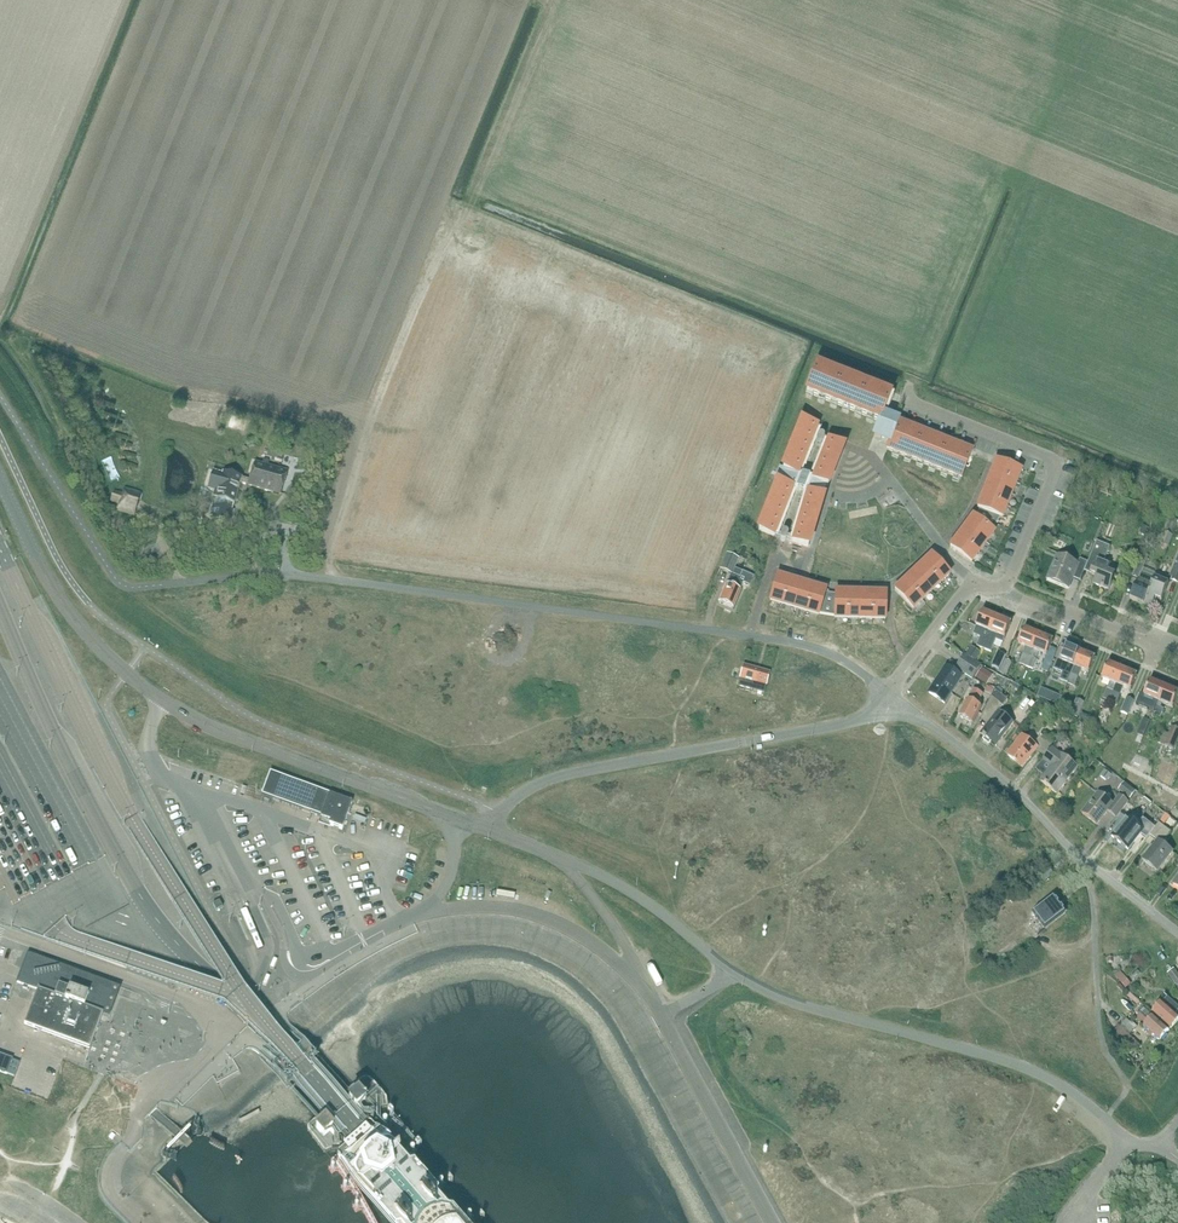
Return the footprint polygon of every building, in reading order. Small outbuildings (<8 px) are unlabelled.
[(882,419),(890,397),(816,368),(807,393),(880,422),(875,434),(891,440),(887,450),(961,479),(971,454),(897,425),(896,428),(888,424),(889,422),(882,419)] [(233,428),(237,417),(232,415),(228,427),(233,428)] [(779,481),(759,530),(775,537),(794,489),(804,493),(790,538),(788,538),(788,537),(788,536),(788,535),(788,534),(787,534),(787,533),(786,533),(785,533),(784,533),(783,533),(782,534),(782,535),(780,538),(780,539),(780,540),(780,541),(781,541),(781,542),(782,542),(782,543),(783,543),(784,543),(785,543),(785,542),(786,542),(786,541),(787,541),(787,540),(790,541),(789,542),(808,548),(823,498),(821,497),(826,486),(828,486),(843,448),(825,440),(825,441),(824,441),(824,440),(824,439),(824,438),(824,437),(823,437),(822,436),(821,436),(820,436),(819,437),(818,437),(818,438),(817,441),(816,442),(816,443),(817,444),(817,445),(818,445),(818,446),(819,446),(820,446),(821,446),(822,446),(822,445),(823,444),(810,479),(800,475),(818,429),(818,427),(803,421),(783,470),(781,469),(776,480),(779,481)] [(992,473),(1017,483),(1021,471),(996,461),(992,473)] [(256,462),(250,481),(249,486),(281,495),(288,471),(256,462)] [(249,486),(250,481),(224,473),(224,474),(223,475),(214,472),(208,490),(215,492),(214,498),(217,499),(215,505),(214,505),(209,520),(230,526),(234,511),(232,510),(234,504),(235,504),(241,484),(249,486)] [(1012,494),(1017,483),(992,473),(987,485),(1012,494)] [(982,496),(1007,506),(1012,494),(987,485),(982,496)] [(114,492),(112,502),(121,504),(119,511),(135,515),(141,493),(125,489),(124,495),(114,492)] [(1003,518),(1007,506),(982,496),(978,508),(980,509),(1000,517),(1003,518)] [(1077,505),(1074,515),(1083,519),(1086,509),(1077,505)] [(980,509),(975,518),(992,531),(1000,517),(980,509)] [(994,533),(975,518),(973,517),(966,527),(987,543),(994,533)] [(958,537),(979,553),(987,543),(966,527),(958,537)] [(1169,547),(1173,536),(1165,533),(1161,544),(1169,547)] [(979,553),(958,537),(950,547),(972,563),(979,553)] [(1097,542),(1088,564),(1095,567),(1092,575),(1097,577),(1094,585),(1109,591),(1115,576),(1108,573),(1111,566),(1104,563),(1110,547),(1097,542)] [(730,574),(719,603),(734,609),(744,583),(750,586),(754,577),(736,569),(740,559),(727,553),(720,569),(730,574)] [(1150,557),(1141,553),(1131,576),(1140,580),(1143,573),(1144,573),(1150,557)] [(922,564),(941,584),(950,575),(932,556),(922,564)] [(1057,558),(1048,579),(1069,588),(1073,579),(1080,582),(1088,563),(1080,560),(1078,567),(1057,558)] [(932,592),(941,584),(922,564),(913,573),(932,592)] [(904,581),(923,601),(932,592),(913,573),(904,581)] [(1145,605),(1153,585),(1156,578),(1144,573),(1143,573),(1140,580),(1132,599),(1145,605)] [(1156,578),(1153,585),(1145,605),(1152,608),(1155,602),(1152,601),(1154,597),(1163,601),(1170,584),(1163,581),(1165,575),(1158,573),(1156,578)] [(770,602),(782,605),(790,580),(778,576),(770,602)] [(802,583),(790,580),(782,605),(794,609),(802,583)] [(923,601),(904,581),(895,590),(913,610),(923,601)] [(814,587),(802,583),(794,609),(806,613),(814,587)] [(826,591),(814,587),(806,613),(818,616),(819,614),(825,593),(826,591)] [(848,619),(848,593),(836,592),(836,595),(835,616),(835,619),(848,619)] [(835,616),(836,595),(825,593),(819,614),(835,616)] [(860,619),(861,593),(848,593),(848,619),(860,619)] [(874,593),(861,593),(860,619),(873,620),(874,593)] [(874,593),(873,620),(885,620),(886,594),(874,593)] [(978,627),(975,635),(981,638),(978,646),(985,649),(997,618),(983,613),(978,627)] [(997,618),(985,649),(992,652),(997,640),(1004,643),(1006,638),(1011,624),(997,618)] [(1027,666),(1039,635),(1025,630),(1019,644),(1027,647),(1020,664),(1027,666)] [(1053,641),(1039,635),(1027,666),(1034,669),(1041,653),(1048,655),(1053,641)] [(1059,661),(1056,669),(1065,672),(1062,681),(1069,684),(1082,653),(1068,647),(1062,662),(1059,661)] [(972,648),(966,656),(975,662),(980,654),(972,648)] [(1048,655),(1045,662),(1051,665),(1057,651),(1050,648),(1048,655)] [(998,652),(993,665),(1000,669),(1006,656),(998,652)] [(1082,653),(1069,684),(1076,687),(1083,670),(1090,673),(1096,659),(1082,653)] [(957,670),(955,673),(961,677),(964,673),(973,680),(982,667),(966,656),(957,669),(957,670)] [(1006,659),(1000,673),(1007,676),(1013,663),(1006,659)] [(1103,698),(1111,702),(1123,670),(1109,664),(1104,679),(1110,682),(1103,698)] [(744,666),(738,686),(765,694),(771,673),(744,666)] [(947,667),(930,694),(945,704),(963,678),(961,677),(955,673),(947,667)] [(983,669),(977,678),(985,683),(991,674),(983,669)] [(1123,670),(1111,702),(1118,705),(1125,687),(1132,690),(1138,676),(1123,670)] [(1022,687),(1014,682),(1012,686),(1019,691),(1022,687)] [(1141,694),(1137,704),(1151,710),(1149,713),(1154,715),(1166,688),(1152,682),(1146,696),(1141,694)] [(1154,715),(1161,718),(1165,710),(1162,708),(1164,703),(1174,708),(1177,697),(1177,692),(1166,688),(1154,715)] [(1042,689),(1039,696),(1045,699),(1048,691),(1042,689)] [(974,690),(960,717),(974,724),(983,708),(979,705),(984,695),(974,690)] [(991,723),(982,736),(987,739),(985,741),(991,746),(992,744),(995,746),(1013,722),(1000,712),(1009,700),(996,690),(995,690),(983,717),(991,723)] [(1127,697),(1121,712),(1129,715),(1135,700),(1127,697)] [(1070,715),(1078,718),(1083,707),(1085,702),(1077,699),(1070,715)] [(1081,713),(1079,719),(1085,722),(1087,718),(1086,715),(1081,713)] [(1067,714),(1063,720),(1070,726),(1075,719),(1067,714)] [(1174,728),(1166,746),(1176,750),(1177,744),(1177,730),(1174,728)] [(1159,743),(1166,746),(1170,734),(1163,732),(1159,743)] [(1023,736),(1007,755),(1023,768),(1037,750),(1043,755),(1052,745),(1041,736),(1034,745),(1023,736)] [(1063,743),(1059,741),(1054,748),(1057,751),(1063,743)] [(1053,766),(1041,781),(1057,795),(1079,768),(1057,751),(1054,748),(1044,760),(1053,766)] [(248,780),(252,769),(232,761),(228,772),(248,780)] [(1113,776),(1106,770),(1101,776),(1108,782),(1113,776)] [(271,773),(263,795),(306,811),(322,817),(320,821),(343,830),(353,803),(271,773)] [(1125,783),(1119,791),(1131,800),(1137,792),(1125,783)] [(1099,792),(1082,813),(1098,825),(1108,811),(1116,817),(1128,802),(1120,796),(1114,803),(1099,792)] [(1175,806),(1169,814),(1177,821),(1177,809),(1175,806)] [(1167,813),(1160,822),(1164,825),(1171,816),(1167,813)] [(1127,817),(1113,836),(1129,849),(1141,833),(1147,839),(1156,828),(1144,818),(1140,824),(1137,821),(1135,823),(1127,817)] [(1149,822),(1156,827),(1158,825),(1151,819),(1149,822)] [(1147,852),(1150,854),(1144,862),(1159,872),(1174,852),(1162,844),(1172,831),(1164,825),(1160,822),(1150,835),(1159,842),(1155,847),(1152,845),(1147,852)] [(1050,867),(1040,875),(1045,882),(1055,875),(1050,867)] [(1055,896),(1034,912),(1046,929),(1067,913),(1055,896)] [(220,901),(213,904),(217,911),(223,908),(220,901)] [(988,942),(990,944),(1009,930),(1002,920),(987,931),(992,938),(988,942)] [(29,987),(39,990),(26,1025),(90,1050),(103,1014),(112,992),(27,961),(24,969),(18,983),(25,985),(24,988),(28,990),(29,987)] [(1169,974),(1177,986),(1177,972),(1175,968),(1169,974)] [(1115,975),(1126,989),(1132,985),(1121,971),(1115,975)] [(1133,989),(1128,994),(1139,1005),(1144,999),(1133,989)] [(1154,1012),(1172,1029),(1177,1022),(1177,1016),(1176,1014),(1177,1012),(1177,1006),(1166,995),(1160,1001),(1162,1003),(1154,1012)] [(23,1011),(27,998),(21,996),(17,1010),(23,1011)] [(1130,997),(1126,999),(1132,1010),(1136,1008),(1130,997)] [(1140,1012),(1136,1018),(1161,1041),(1171,1031),(1154,1016),(1149,1021),(1140,1012)] [(1127,1019),(1121,1027),(1131,1035),(1137,1027),(1127,1019)] [(8,1074),(15,1076),(15,1074),(20,1062),(0,1055),(0,1071),(8,1074)] [(116,1126),(139,1097),(121,1083),(103,1107),(110,1111),(105,1118),(116,1126)] [(369,1101),(360,1091),(349,1100),(358,1111),(369,1101)] [(327,1120),(316,1129),(325,1139),(336,1130),(327,1120)]
